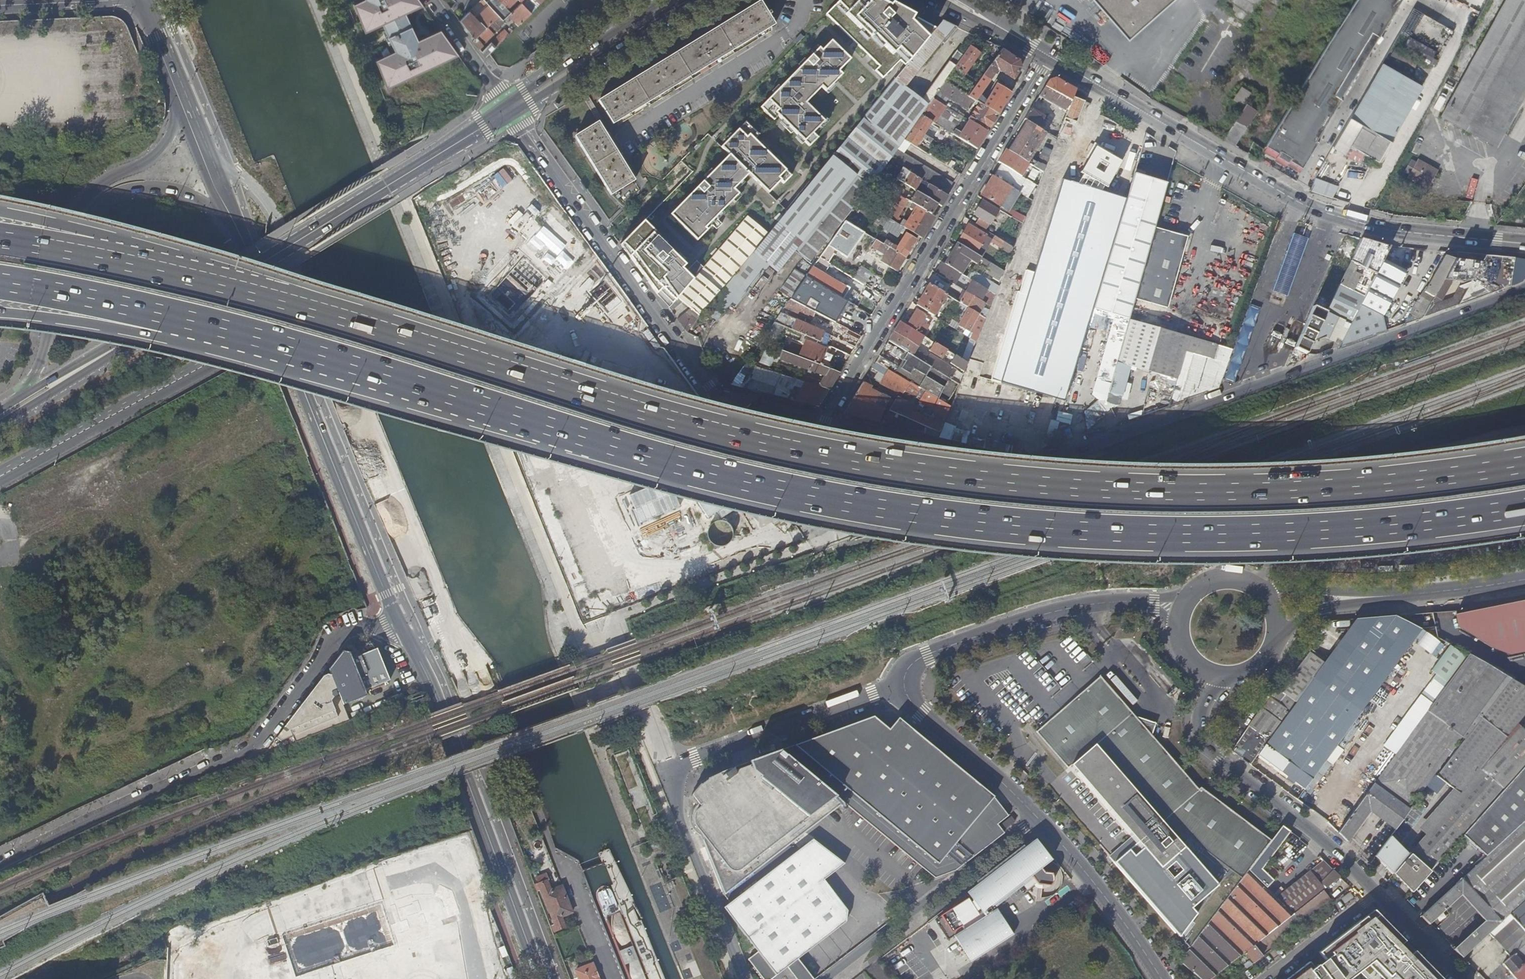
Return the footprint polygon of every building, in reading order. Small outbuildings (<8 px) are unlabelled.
[(353,1),(365,29),(374,25),(376,27),(383,24),(406,13),(423,5),(419,0),(356,0),(353,1)] [(499,16),(503,12),(490,0),(483,0),(490,7),(499,15),(499,16)] [(516,0),(490,0),(503,12),(507,9),(516,0)] [(770,26),(775,23),(769,14),(772,12),(770,10),(767,11),(760,0),(600,98),(614,121),(617,120),(770,26)] [(936,29),(886,0),(840,0),(827,14),(880,67),(875,71),(883,79),(901,61),(906,66),(913,57),(936,29)] [(1129,40),(1175,0),(1094,0),(1129,40)] [(1265,148),(1301,170),(1317,145),(1314,143),(1402,0),(1358,0),(1265,148)] [(1524,76),(1524,0),(1507,0),(1442,117),(1489,142),(1524,76)] [(532,13),(522,3),(521,2),(511,13),(521,24),(532,13)] [(462,26),(473,41),(484,30),(490,24),(499,15),(490,7),(482,14),(483,15),(477,22),(468,13),(463,19),(462,26)] [(503,12),(499,16),(503,20),(507,17),(511,13),(507,9),(503,12)] [(406,13),(383,24),(390,37),(400,32),(406,46),(419,40),(406,13)] [(511,13),(507,17),(517,27),(521,24),(511,13)] [(484,30),(473,41),(472,42),(480,50),(484,47),(482,45),(500,29),(499,28),(505,23),(503,21),(499,16),(499,15),(490,24),(484,30)] [(959,28),(943,20),(936,29),(913,57),(924,66),(943,43),(945,44),(959,28)] [(772,29),(770,26),(617,120),(619,123),(772,29)] [(396,51),(380,59),(390,80),(386,82),(388,88),(414,76),(412,71),(426,64),(428,69),(458,54),(440,29),(433,33),(434,36),(428,39),(427,36),(419,40),(406,46),(400,32),(390,37),(396,51)] [(488,46),(493,51),(505,39),(502,35),(492,42),(488,46)] [(1429,64),(1433,58),(1436,53),(1409,38),(1402,49),(1429,64)] [(822,50),(820,47),(760,107),(773,120),(778,115),(786,123),(783,126),(791,133),(793,130),(809,146),(818,138),(813,132),(824,121),(806,102),(821,87),(826,91),(842,74),(839,71),(851,59),(831,41),(822,50)] [(981,52),(971,45),(964,55),(955,67),(945,82),(969,97),(987,71),(983,68),(974,81),(967,76),(971,70),(969,69),(981,52)] [(481,52),(486,57),(490,54),(491,53),(486,48),(481,52)] [(987,71),(969,97),(975,101),(979,103),(998,115),(1012,93),(998,84),(986,101),(980,94),(998,70),(1014,80),(1021,68),(1020,60),(1002,49),(987,71)] [(906,88),(896,79),(833,155),(768,234),(752,253),(769,267),(778,274),(796,252),(810,262),(835,231),(860,201),(875,180),(882,170),(889,160),(897,149),(904,139),(921,115),(933,99),(945,82),(955,67),(964,55),(957,50),(922,101),(906,88)] [(924,66),(913,57),(906,66),(896,79),(906,88),(924,66)] [(1438,61),(1433,58),(1429,64),(1434,67),(1438,61)] [(390,80),(380,59),(377,60),(386,82),(390,80)] [(426,64),(412,71),(414,76),(428,69),(426,64)] [(1392,141),(1411,109),(1423,88),(1383,64),(1332,150),(1344,157),(1351,146),(1379,162),(1392,141)] [(1489,142),(1497,147),(1524,97),(1524,76),(1489,142)] [(1074,97),(1077,90),(1056,78),(1049,81),(1040,96),(1064,109),(1068,111),(1074,97)] [(969,97),(945,82),(933,99),(936,100),(939,96),(940,97),(942,94),(948,98),(969,111),(975,101),(969,97)] [(1242,88),(1233,100),(1242,106),(1250,93),(1242,88)] [(948,98),(942,94),(940,97),(939,96),(936,100),(943,105),(945,101),(948,98)] [(1066,118),(1077,122),(1085,102),(1074,97),(1068,111),(1066,118)] [(936,100),(933,99),(921,115),(922,115),(932,121),(935,124),(940,116),(944,110),(948,113),(951,114),(950,115),(956,119),(959,114),(957,113),(943,105),(936,100)] [(945,101),(943,105),(957,113),(959,109),(945,101)] [(988,132),(998,115),(979,103),(968,120),(969,120),(988,132)] [(1247,104),(1223,140),(1235,147),(1258,111),(1247,104)] [(1029,121),(1039,128),(1039,127),(1043,121),(1045,118),(1032,109),(1025,119),(1029,121)] [(1064,121),(1066,118),(1068,111),(1064,109),(1060,119),(1064,121)] [(932,121),(922,115),(914,128),(905,140),(910,143),(916,147),(921,138),(930,143),(933,140),(924,134),(932,121)] [(940,116),(935,124),(951,133),(952,131),(956,125),(945,118),(940,116)] [(1058,161),(1061,162),(1077,122),(1066,118),(1064,121),(1057,138),(1057,139),(1056,141),(1055,146),(1052,151),(1050,158),(1058,161)] [(1051,135),(1057,138),(1064,121),(1060,119),(1058,119),(1054,128),(1051,135)] [(609,138),(605,131),(598,120),(575,134),(611,192),(634,179),(632,176),(623,161),(626,159),(612,136),(609,138)] [(977,149),(988,132),(969,120),(962,133),(956,129),(954,132),(952,131),(951,133),(977,149)] [(755,139),(759,134),(746,121),(723,147),(730,154),(671,214),(697,240),(712,224),(716,228),(722,223),(715,216),(739,193),(734,188),(749,173),(769,192),(781,180),(784,183),(792,175),(770,154),(772,152),(765,144),(763,147),(755,139)] [(1051,144),(1055,146),(1056,141),(1057,139),(1039,128),(1029,121),(1026,125),(1023,123),(1019,130),(1022,132),(1010,151),(1017,156),(1027,162),(1044,134),(1054,140),(1051,144)] [(1039,127),(1051,135),(1054,128),(1043,121),(1039,127)] [(905,140),(904,139),(897,149),(904,154),(910,143),(905,140)] [(1017,292),(990,379),(1063,400),(1094,309),(1128,198),(1099,191),(1103,186),(1107,186),(1121,161),(1093,146),(1081,173),(1083,174),(1077,185),(1063,181),(1036,272),(1027,269),(1020,292),(1017,292)] [(1044,172),(1050,158),(1052,151),(1047,149),(1045,147),(1036,168),(1043,172),(1044,172)] [(897,149),(889,160),(895,163),(907,171),(910,172),(921,179),(930,184),(946,194),(953,184),(904,154),(897,149)] [(1013,162),(1017,156),(1010,151),(1007,149),(1003,155),(1013,162)] [(623,161),(632,176),(635,174),(626,159),(623,161)] [(889,160),(882,170),(888,174),(895,163),(889,160)] [(1410,175),(1417,163),(1412,160),(1405,172),(1410,175)] [(1419,160),(1417,163),(1410,175),(1408,179),(1428,190),(1439,171),(1419,160)] [(686,170),(689,174),(692,171),(681,161),(642,201),(646,205),(656,195),(659,197),(686,170)] [(1021,193),(1028,198),(1036,185),(1023,178),(1002,164),(994,177),(1012,188),(1018,191),(1021,193)] [(1023,178),(1036,185),(1043,172),(1036,168),(1030,164),(1023,178)] [(1094,309),(1129,320),(1134,300),(1155,228),(1167,183),(1143,176),(1145,171),(1138,169),(1136,175),(1135,174),(1128,198),(1094,309)] [(882,170),(875,180),(892,191),(895,186),(899,180),(888,174),(882,170)] [(910,172),(907,171),(901,181),(903,183),(910,172)] [(921,179),(910,172),(903,183),(914,190),(921,179)] [(1001,207),(1012,188),(994,177),(983,195),(985,197),(1001,207)] [(948,196),(946,194),(930,184),(923,195),(937,204),(942,206),(948,196)] [(895,186),(892,191),(895,193),(900,196),(903,197),(906,192),(895,186)] [(1005,210),(1008,211),(1010,212),(1021,193),(1018,191),(1012,188),(1001,207),(1005,210)] [(937,204),(923,195),(919,193),(915,199),(913,197),(910,202),(913,204),(931,214),(937,204)] [(896,207),(889,218),(897,223),(899,221),(897,220),(909,201),(903,197),(900,196),(894,206),(896,207)] [(985,197),(983,200),(999,209),(1001,207),(985,197)] [(999,209),(983,200),(983,201),(999,211),(1000,209),(999,209)] [(868,206),(860,201),(846,222),(855,227),(868,206)] [(999,211),(983,201),(974,215),(979,218),(988,224),(990,225),(999,211)] [(900,225),(903,227),(922,238),(935,217),(931,214),(913,204),(910,209),(913,211),(907,221),(904,219),(900,225)] [(1012,217),(1023,224),(1026,218),(1015,212),(1012,217)] [(889,218),(884,215),(880,221),(885,224),(883,227),(898,236),(903,227),(900,225),(897,223),(889,218)] [(704,267),(677,297),(690,308),(699,316),(704,312),(720,292),(752,253),(768,234),(756,223),(747,216),(704,267)] [(988,224),(979,218),(976,223),(986,229),(988,224)] [(479,267),(499,270),(503,247),(516,249),(517,243),(522,243),(525,222),(504,219),(500,240),(489,239),(491,229),(485,228),(479,267)] [(623,220),(614,229),(618,234),(628,224),(623,220)] [(677,297),(704,267),(697,261),(686,273),(682,270),(685,266),(653,234),(655,232),(643,221),(621,243),(630,253),(629,258),(655,295),(661,290),(672,304),(677,297)] [(855,227),(846,222),(832,240),(845,248),(850,250),(863,232),(855,227)] [(969,225),(958,242),(976,254),(987,236),(969,225)] [(1155,228),(1134,300),(1168,309),(1188,238),(1155,228)] [(999,229),(995,236),(1004,241),(1008,234),(999,229)] [(878,236),(876,240),(905,257),(916,239),(906,233),(897,248),(878,236)] [(1332,256),(1338,236),(1330,233),(1323,253),(1332,256)] [(991,242),(1011,254),(1014,248),(1004,241),(995,236),(991,242)] [(845,248),(832,240),(829,245),(842,253),(845,248)] [(905,257),(876,240),(872,245),(877,248),(877,250),(883,254),(878,260),(897,271),(905,257)] [(1326,313),(1312,342),(1325,338),(1334,342),(1331,347),(1339,346),(1389,247),(1390,246),(1372,241),(1370,244),(1361,240),(1326,313)] [(945,264),(961,274),(966,268),(970,262),(976,266),(978,263),(981,257),(976,254),(958,242),(945,264)] [(1289,254),(1294,242),(1293,242),(1285,263),(1286,263),(1289,254)] [(1306,247),(1294,242),(1289,254),(1286,263),(1297,268),(1298,268),(1306,247)] [(619,245),(629,258),(630,253),(621,243),(619,245)] [(1339,346),(1338,349),(1386,331),(1382,317),(1405,273),(1392,266),(1400,252),(1389,247),(1339,346)] [(1432,302),(1423,318),(1458,305),(1486,255),(1459,252),(1456,259),(1434,297),(1432,302)] [(720,292),(733,302),(737,306),(769,267),(752,253),(720,292)] [(1486,255),(1458,305),(1510,286),(1514,258),(1486,255)] [(1446,256),(1425,292),(1434,297),(1456,259),(1446,256)] [(981,265),(988,270),(992,264),(981,257),(978,263),(981,265)] [(830,265),(819,258),(806,276),(849,303),(857,307),(864,297),(845,286),(844,288),(823,275),(830,265)] [(936,273),(952,283),(958,275),(960,276),(961,274),(945,264),(943,263),(936,273)] [(1292,282),(1297,268),(1286,263),(1281,278),(1292,282)] [(986,274),(1000,282),(1005,272),(992,264),(988,270),(986,274)] [(860,266),(852,278),(864,285),(872,273),(860,266)] [(790,299),(805,278),(795,271),(780,291),(790,299)] [(987,290),(995,295),(998,288),(972,272),(968,278),(972,281),(987,290)] [(849,303),(806,276),(805,278),(790,299),(816,313),(837,324),(849,303)] [(1280,277),(1280,278),(1272,298),(1285,303),(1293,282),(1292,282),(1281,278),(1280,277)] [(889,291),(893,285),(883,279),(879,285),(889,291)] [(986,304),(990,307),(995,295),(987,290),(972,281),(966,292),(981,301),(986,304)] [(935,317),(948,295),(930,284),(917,306),(935,317)] [(667,309),(672,304),(661,290),(655,295),(667,309)] [(720,292),(704,312),(716,323),(733,302),(720,292)] [(960,303),(975,312),(981,301),(966,292),(960,303)] [(1425,292),(1422,297),(1432,302),(1434,297),(1425,292)] [(1422,297),(1407,324),(1423,318),(1432,302),(1422,297)] [(816,313),(790,299),(785,307),(812,321),(816,313)] [(976,342),(986,319),(975,312),(960,303),(955,299),(951,306),(956,309),(958,306),(967,311),(959,326),(968,332),(969,329),(973,324),(976,325),(973,332),(970,339),(976,342)] [(975,312),(986,319),(989,312),(983,309),(986,304),(981,301),(975,312)] [(857,307),(849,303),(847,308),(856,314),(859,309),(857,307)] [(1233,381),(1256,308),(1246,305),(1223,378),(1233,381)] [(1313,307),(1294,351),(1306,355),(1312,342),(1326,313),(1313,307)] [(699,316),(690,308),(677,319),(687,331),(699,316)] [(907,326),(923,336),(929,326),(923,322),(927,316),(917,310),(907,326)] [(781,312),(774,322),(779,324),(806,336),(829,347),(834,337),(781,312)] [(939,320),(952,327),(955,322),(943,314),(939,320)] [(843,320),(840,325),(849,330),(852,325),(843,320)] [(1186,351),(1202,356),(1207,341),(1129,320),(1117,362),(1178,379),(1186,351)] [(774,322),(759,342),(765,345),(779,324),(774,322)] [(959,385),(963,375),(931,355),(928,359),(914,350),(923,336),(907,326),(900,322),(888,341),(908,353),(959,384),(959,385)] [(977,376),(989,379),(1002,327),(990,324),(977,376)] [(850,355),(858,342),(836,333),(834,337),(829,347),(850,355)] [(826,353),(829,347),(806,336),(802,347),(792,342),(790,346),(785,344),(782,351),(833,370),(835,365),(830,363),(832,356),(826,353)] [(961,359),(967,363),(976,342),(970,339),(970,338),(961,359)] [(1207,341),(1202,356),(1214,359),(1218,344),(1207,341)] [(943,359),(948,351),(935,343),(930,351),(943,359)] [(824,388),(829,390),(839,373),(833,370),(782,351),(776,349),(773,356),(824,376),(821,382),(818,386),(824,388)] [(895,374),(898,376),(947,404),(959,384),(908,353),(895,374)] [(965,371),(968,363),(967,363),(961,359),(955,356),(951,363),(965,371)] [(732,380),(730,384),(743,387),(751,379),(775,386),(780,390),(772,394),(784,397),(797,379),(793,378),(744,363),(732,380)] [(888,370),(876,363),(872,369),(884,376),(888,370)] [(799,375),(797,379),(818,386),(821,382),(799,375)] [(945,422),(951,407),(951,406),(947,404),(898,376),(891,388),(902,395),(908,386),(919,393),(917,396),(921,398),(920,400),(938,411),(935,416),(945,422)] [(797,379),(784,397),(788,398),(794,386),(802,388),(795,400),(813,405),(824,388),(818,386),(797,379)] [(854,397),(884,409),(890,399),(870,389),(871,387),(863,383),(854,397)] [(884,409),(854,397),(845,411),(844,413),(879,422),(884,409)] [(890,399),(884,409),(889,411),(895,401),(890,399)] [(889,411),(941,433),(944,425),(913,411),(914,409),(896,399),(895,401),(889,411)] [(1507,604),(1456,614),(1458,627),(1482,642),(1493,649),(1524,643),(1524,600),(1507,604)] [(1395,616),(1357,619),(1325,664),(1324,665),(1321,668),(1344,686),(1395,616)] [(1422,630),(1395,616),(1344,686),(1337,695),(1361,713),(1420,633),(1422,630)] [(1431,670),(1448,683),(1466,658),(1463,655),(1449,645),(1431,670)] [(345,651),(332,667),(346,702),(367,694),(365,689),(390,679),(378,648),(353,658),(350,651),(345,651)] [(1404,665),(1412,671),(1420,660),(1409,652),(1404,659),(1407,661),(1404,665)] [(1261,709),(1230,751),(1250,765),(1257,756),(1265,744),(1314,678),(1321,668),(1324,665),(1310,653),(1280,692),(1277,690),(1262,710),(1261,709)] [(1448,683),(1337,834),(1346,842),(1370,811),(1395,829),(1410,810),(1409,808),(1461,738),(1464,740),(1510,679),(1468,655),(1466,658),(1448,683)] [(1344,686),(1321,668),(1314,678),(1337,695),(1344,686)] [(1115,864),(1189,949),(1271,840),(1201,788),(1198,790),(1151,736),(1155,724),(1134,717),(1099,677),(1035,733),(1067,770),(1072,766),(1139,843),(1141,845),(1132,853),(1130,850),(1115,864)] [(1464,740),(1436,776),(1453,789),(1460,794),(1480,769),(1517,724),(1524,714),(1524,688),(1510,679),(1464,740)] [(372,705),(374,710),(398,701),(396,695),(372,705)] [(1361,713),(1337,695),(1321,717),(1328,722),(1337,710),(1352,721),(1354,723),(1361,713)] [(1265,744),(1257,756),(1280,773),(1288,762),(1295,768),(1288,778),(1286,780),(1293,786),(1295,783),(1304,790),(1312,779),(1311,778),(1352,721),(1337,710),(1328,722),(1321,717),(1299,701),(1267,746),(1265,744)] [(270,746),(263,755),(335,726),(330,714),(326,715),(323,725),(296,736),(296,738),(294,737),(270,746)] [(323,725),(326,715),(296,727),(296,736),(323,725)] [(1007,833),(1005,831),(1015,823),(1011,818),(1001,826),(999,824),(1012,814),(995,798),(990,794),(900,719),(891,731),(875,718),(792,748),(937,867),(959,871),(977,857),(1007,833)] [(1393,874),(1412,893),(1430,872),(1428,871),(1440,857),(1501,788),(1504,790),(1523,769),(1524,766),(1524,731),(1518,724),(1517,724),(1480,769),(1482,772),(1462,795),(1425,836),(1412,851),(1393,874)] [(284,729),(270,746),(294,737),(290,734),(284,729)] [(708,781),(711,785),(704,790),(701,786),(692,797),(699,806),(695,809),(692,815),(691,818),(690,821),(691,825),(692,828),(695,833),(697,835),(701,837),(724,897),(844,805),(781,752),(724,773),(708,781)] [(1288,762),(1280,773),(1288,778),(1295,768),(1288,762)] [(1523,769),(1504,790),(1462,836),(1486,857),(1517,829),(1517,826),(1520,826),(1524,821),(1524,766),(1523,769)] [(1480,769),(1460,794),(1453,789),(1418,828),(1425,835),(1425,836),(1462,795),(1482,772),(1480,769)] [(1434,779),(1418,799),(1427,806),(1443,785),(1434,779)] [(1520,826),(1517,829),(1486,857),(1420,917),(1427,924),(1443,909),(1444,910),(1446,909),(1445,908),(1459,894),(1463,898),(1473,909),(1485,922),(1454,950),(1462,958),(1489,933),(1524,900),(1524,821),(1520,826)] [(1179,961),(1201,978),(1210,978),(1215,975),(1237,958),(1244,952),(1253,945),(1293,914),(1276,898),(1266,889),(1274,881),(1262,869),(1291,832),(1282,826),(1271,840),(1189,949),(1179,961)] [(1404,851),(1389,837),(1374,856),(1393,874),(1412,851),(1408,847),(1404,851)] [(724,910),(759,953),(749,961),(763,978),(813,978),(799,960),(847,924),(848,912),(825,881),(846,865),(843,864),(813,841),(724,910)] [(972,963),(979,958),(992,950),(1014,936),(997,911),(993,914),(992,912),(990,910),(993,908),(994,907),(1031,878),(1037,884),(1038,886),(1050,887),(1051,886),(1053,884),(1054,882),(1054,880),(1053,877),(1051,875),(1045,874),(1042,870),(1052,862),(1035,841),(1002,866),(974,888),(967,893),(970,898),(951,910),(965,931),(955,938),(972,963)] [(1141,845),(1139,843),(1130,850),(1132,853),(1141,845)] [(1428,871),(1430,872),(1442,859),(1440,857),(1428,871)] [(1333,870),(1323,860),(1310,872),(1320,884),(1321,883),(1333,870)] [(1340,878),(1333,870),(1321,883),(1320,884),(1319,885),(1324,890),(1340,878)] [(1310,872),(1276,898),(1293,914),(1321,893),(1324,890),(1319,885),(1320,884),(1310,872)] [(538,884),(535,885),(538,891),(541,890),(554,924),(551,925),(553,931),(565,927),(561,917),(572,913),(562,887),(550,891),(547,881),(549,880),(546,873),(536,877),(538,884)] [(993,914),(997,911),(1037,884),(1031,878),(994,907),(993,908),(990,910),(992,912),(993,914)] [(1293,914),(1253,945),(1261,955),(1330,904),(1321,893),(1293,914)] [(1489,933),(1493,938),(1514,919),(1524,931),(1524,900),(1489,933)] [(1319,953),(1338,978),(1350,978),(1361,971),(1369,978),(1440,978),(1373,911),(1319,953)] [(1493,938),(1505,951),(1524,933),(1524,931),(1514,919),(1493,938)] [(1505,951),(1510,957),(1524,943),(1524,933),(1505,951)] [(1503,963),(1513,976),(1524,965),(1524,943),(1510,957),(1503,963)] [(1253,945),(1244,952),(1254,963),(1263,956),(1261,955),(1253,945)] [(1215,975),(1218,978),(1225,978),(1241,967),(1237,962),(1239,960),(1237,958),(1215,975)] [(576,970),(579,978),(599,978),(593,964),(576,970)] [(1320,967),(1315,971),(1311,965),(1299,974),(1298,972),(1289,978),(1329,978),(1320,967)] [(1513,976),(1516,978),(1524,978),(1524,965),(1513,976)]
